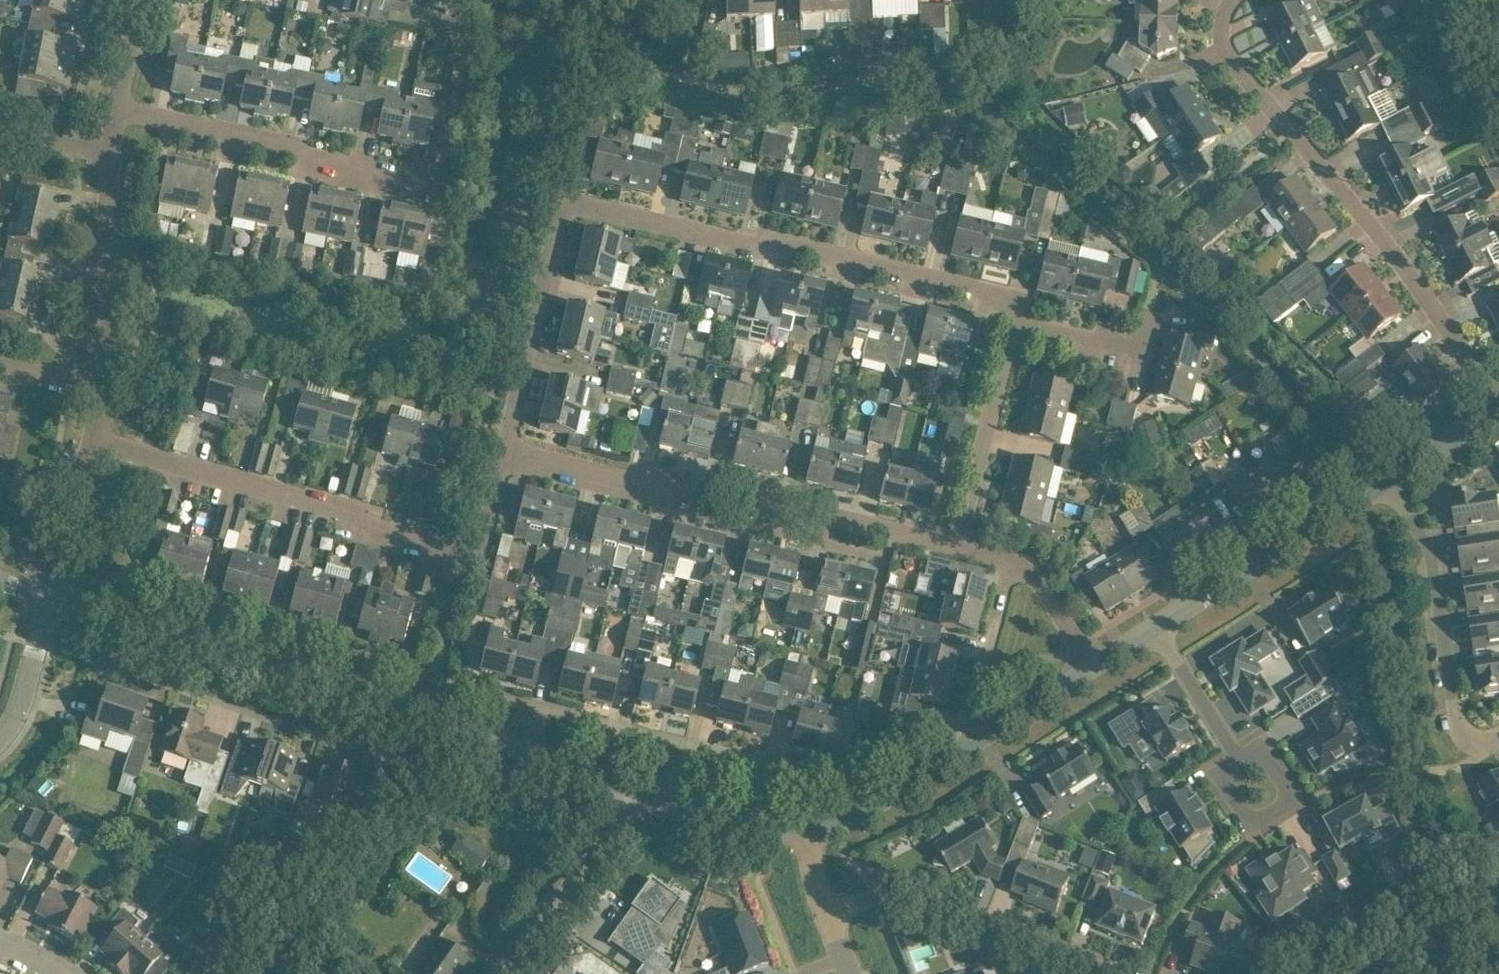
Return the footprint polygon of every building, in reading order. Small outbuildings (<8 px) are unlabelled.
[(32,13),(82,23),(84,13),(79,12),(82,1),(79,0),(34,0),(32,13)] [(281,8),(291,11),(294,1),(292,0),(284,0),(281,8)] [(345,2),(342,16),(367,22),(373,0),(346,0),(345,2)] [(725,20),(750,19),(749,0),(725,0),(725,20)] [(750,19),(774,18),(773,0),(749,0),(750,19)] [(799,17),(823,16),(823,0),(798,0),(799,17)] [(823,16),(848,15),(847,0),(823,0),(823,16)] [(1169,25),(1179,25),(1179,0),(1128,0),(1131,5),(1141,5),(1141,24),(1169,25)] [(1314,0),(1308,0),(1302,3),(1265,22),(1265,23),(1271,20),(1283,44),(1278,47),(1284,45),(1313,30),(1326,23),(1314,0)] [(1407,0),(1388,0),(1385,3),(1397,15),(1409,2),(1407,0)] [(990,29),(1004,8),(993,1),(980,22),(990,29)] [(307,14),(309,4),(297,2),(295,11),(307,14)] [(246,11),(245,6),(242,3),(236,4),(232,9),(233,14),(238,17),(243,16),(246,11)] [(932,32),(931,6),(918,7),(919,32),(932,32)] [(943,6),(931,6),(932,32),(944,31),(943,6)] [(1409,14),(1415,27),(1424,22),(1420,14),(1418,10),(1409,14)] [(880,19),(873,20),(860,20),(862,46),(862,58),(881,57),(880,19)] [(849,46),(862,46),(860,20),(848,20),(849,46)] [(787,23),(774,23),(776,63),(788,63),(787,23)] [(800,47),(799,23),(787,23),(787,48),(788,63),(800,62),(800,47)] [(1179,25),(1169,25),(1141,24),(1140,40),(1131,40),(1119,59),(1142,74),(1153,57),(1159,61),(1178,50),(1179,25)] [(335,39),(350,42),(353,28),(338,25),(335,39)] [(699,49),(710,52),(716,27),(704,25),(699,49)] [(1291,72),(1305,65),(1326,55),(1313,30),(1284,45),(1296,69),(1290,72),(1291,72)] [(1363,54),(1383,43),(1377,31),(1357,42),(1363,54)] [(1405,44),(1400,35),(1386,43),(1391,53),(1405,44)] [(173,36),(165,72),(176,74),(171,93),(186,97),(185,102),(195,104),(198,89),(206,50),(188,46),(189,39),(173,36)] [(27,37),(22,59),(68,68),(71,56),(75,56),(77,47),(27,37)] [(431,51),(444,53),(446,43),(434,41),(431,51)] [(1389,54),(1383,43),(1363,54),(1368,64),(1389,54)] [(389,77),(416,81),(421,49),(394,45),(389,77)] [(198,89),(195,104),(204,106),(205,100),(220,104),(224,84),(235,86),(240,61),(223,57),(224,53),(206,50),(198,89)] [(734,53),(735,70),(749,70),(748,52),(734,53)] [(1336,116),(1337,117),(1346,112),(1372,99),(1382,94),(1367,65),(1368,64),(1363,54),(1346,62),(1353,76),(1321,93),(1321,94),(1324,92),(1336,116)] [(18,81),(15,94),(41,100),(44,85),(68,90),(70,81),(66,80),(68,68),(22,59),(18,81)] [(240,61),(235,86),(244,88),(240,108),(255,111),(254,117),(264,119),(267,103),(275,63),(257,59),(256,64),(240,61)] [(275,63),(267,103),(264,119),(273,121),(274,115),(289,118),(293,98),(303,100),(309,75),(308,75),(309,71),(276,64),(276,63),(275,63)] [(1031,72),(1022,80),(1033,92),(1041,84),(1031,72)] [(323,131),(333,133),(336,117),(342,90),(338,89),(341,76),(326,73),(325,79),(309,75),(303,100),(313,102),(309,122),(324,125),(323,131)] [(373,115),(378,90),(361,86),(359,94),(342,90),(336,117),(333,133),(342,135),(343,129),(358,132),(362,113),(373,115)] [(1187,89),(1179,94),(1164,104),(1157,93),(1137,107),(1161,143),(1204,113),(1187,89)] [(400,94),(378,90),(373,115),(383,117),(378,136),(393,139),(392,145),(402,147),(405,132),(411,104),(398,102),(400,94)] [(609,96),(597,92),(590,116),(603,119),(609,96)] [(1470,102),(1473,108),(1485,102),(1482,96),(1470,102)] [(447,104),(425,99),(412,97),(411,104),(405,132),(402,147),(411,149),(412,143),(427,147),(429,135),(440,137),(447,104)] [(1346,112),(1337,117),(1349,141),(1346,142),(1346,143),(1384,124),(1372,99),(1346,112)] [(1418,124),(1439,113),(1433,102),(1412,113),(1418,124)] [(1062,109),(1063,111),(1067,129),(1080,126),(1076,106),(1062,109)] [(688,115),(675,111),(669,134),(683,138),(688,115)] [(1204,113),(1161,143),(1162,144),(1175,135),(1191,158),(1174,169),(1189,190),(1211,173),(1198,153),(1220,138),(1204,113)] [(1444,124),(1439,113),(1418,124),(1424,135),(1444,124)] [(695,141),(700,118),(688,115),(683,138),(695,141)] [(953,120),(939,118),(936,134),(951,136),(953,120)] [(732,125),(716,122),(714,131),(729,135),(732,125)] [(747,129),(733,125),(730,136),(744,140),(747,129)] [(618,131),(615,145),(601,141),(592,180),(622,188),(625,178),(632,149),(636,135),(618,131)] [(772,158),(777,137),(777,136),(765,133),(759,156),(772,158)] [(632,149),(625,178),(622,188),(654,195),(667,143),(636,135),(632,149)] [(777,136),(777,137),(772,158),(784,161),(789,139),(777,136)] [(863,172),(868,149),(856,146),(850,169),(863,172)] [(1391,187),(1388,189),(1442,162),(1435,150),(1422,157),(1423,158),(1418,161),(1411,146),(1376,164),(1376,165),(1379,163),(1391,187)] [(863,172),(876,175),(881,152),(868,149),(863,172)] [(691,163),(681,202),(712,209),(714,200),(726,153),(711,150),(710,156),(701,154),(698,165),(691,163)] [(158,204),(184,209),(193,166),(167,161),(158,204)] [(958,170),(970,173),(972,164),(960,161),(960,163),(958,170)] [(1404,212),(1401,213),(1401,214),(1436,196),(1429,182),(1433,179),(1434,182),(1448,175),(1442,162),(1388,189),(1389,190),(1392,188),(1404,212)] [(193,166),(184,209),(209,215),(218,171),(193,166)] [(1126,185),(1131,181),(1132,173),(1127,166),(1115,173),(1124,184),(1126,185)] [(952,194),(958,171),(958,170),(946,167),(940,191),(952,194)] [(1498,183),(1498,169),(1498,168),(1477,179),(1483,191),(1498,183)] [(958,170),(958,171),(952,194),(964,197),(970,173),(958,170)] [(722,171),(714,200),(712,209),(743,217),(753,178),(722,171)] [(813,183),(782,175),(773,214),(804,221),(813,183)] [(255,224),(262,191),(264,181),(239,176),(230,219),(233,220),(231,229),(253,233),(255,224)] [(23,178),(17,204),(24,206),(21,217),(55,225),(59,209),(51,207),(53,197),(35,193),(38,182),(23,178)] [(1268,202),(1288,229),(1309,212),(1317,206),(1297,180),(1268,202)] [(264,181),(262,191),(255,224),(281,229),(290,186),(264,181)] [(813,183),(804,221),(835,229),(844,191),(813,183)] [(1483,191),(1489,202),(1498,196),(1498,183),(1483,191)] [(1143,196),(1158,215),(1169,206),(1154,187),(1143,196)] [(1036,239),(1048,193),(1048,192),(1035,189),(1029,212),(1041,215),(1035,239),(1036,239)] [(327,239),(334,205),(336,195),(311,190),(302,234),(327,239)] [(1048,192),(1048,193),(1036,239),(1048,242),(1059,195),(1048,192)] [(902,204),(893,243),(925,250),(938,197),(923,193),(920,209),(902,204)] [(327,239),(353,244),(362,201),(336,195),(334,205),(327,239)] [(902,204),(872,197),(869,208),(862,235),(893,243),(902,204)] [(399,254),(406,220),(408,210),(383,205),(374,249),(399,254)] [(1232,206),(1187,243),(1197,255),(1199,253),(1242,218),(1232,206)] [(1309,212),(1288,229),(1308,254),(1337,231),(1317,206),(1309,212)] [(964,207),(961,219),(952,257),(983,264),(985,255),(995,214),(964,207)] [(406,220),(399,254),(424,259),(433,216),(408,210),(406,220)] [(1444,261),(1447,259),(1488,238),(1476,212),(1431,235),(1431,236),(1434,234),(1447,258),(1443,260),(1444,261)] [(995,214),(985,255),(983,264),(1014,272),(1026,222),(995,214)] [(11,226),(5,252),(21,255),(24,244),(42,248),(44,239),(51,240),(55,225),(21,217),(11,215),(9,226),(11,226)] [(215,253),(228,256),(232,231),(219,229),(215,253)] [(587,231),(581,256),(615,265),(618,253),(630,256),(633,243),(621,240),(621,239),(587,231)] [(202,233),(200,240),(210,242),(211,235),(202,233)] [(1456,285),(1456,286),(1498,264),(1498,242),(1495,234),(1488,238),(1447,259),(1459,283),(1456,285)] [(269,265),(282,267),(287,243),(274,241),(269,265)] [(290,244),(285,267),(297,270),(301,247),(290,244)] [(1078,261),(1069,300),(1100,307),(1110,269),(1123,272),(1118,293),(1131,297),(1139,266),(1109,259),(1106,256),(1081,250),(1078,261)] [(5,291),(21,295),(38,299),(42,283),(34,281),(36,272),(32,271),(35,259),(21,255),(5,252),(0,276),(0,278),(7,279),(5,291)] [(346,256),(342,276),(356,278),(356,276),(361,255),(349,253),(347,252),(346,256)] [(674,272),(687,276),(691,256),(678,253),(674,272)] [(1078,261),(1047,254),(1038,292),(1069,300),(1078,261)] [(615,265),(581,256),(575,281),(609,290),(615,265)] [(696,301),(705,303),(704,307),(718,311),(720,300),(729,264),(707,258),(696,301)] [(1266,314),(1319,273),(1310,261),(1257,302),(1266,314)] [(731,309),(740,312),(751,269),(729,264),(720,300),(732,303),(731,309)] [(1364,267),(1332,292),(1352,317),(1384,292),(1364,267)] [(426,292),(427,293),(431,272),(416,269),(412,290),(414,290),(412,299),(424,301),(426,292)] [(283,273),(283,279),(283,281),(295,282),(295,281),(296,274),(283,273)] [(1275,324),(1290,312),(1327,283),(1319,273),(1266,314),(1275,324)] [(438,275),(436,275),(431,274),(428,291),(433,292),(434,292),(438,275)] [(356,276),(356,278),(354,290),(369,293),(372,280),(356,276)] [(781,276),(770,319),(780,321),(782,315),(794,318),(803,282),(781,276)] [(805,327),(814,329),(825,287),(803,282),(794,318),(806,321),(805,327)] [(21,295),(5,291),(2,302),(0,302),(0,329),(19,333),(21,321),(25,322),(27,313),(35,314),(38,299),(21,295)] [(1384,292),(1352,317),(1370,339),(1402,315),(1384,292)] [(629,293),(626,306),(651,311),(654,299),(629,293)] [(855,294),(843,342),(842,348),(851,350),(853,340),(866,343),(877,299),(855,294)] [(897,374),(906,338),(908,329),(894,325),(899,305),(877,299),(866,343),(862,360),(887,366),(896,380),(897,374)] [(1491,308),(1498,325),(1498,304),(1491,308)] [(569,305),(563,330),(598,338),(603,313),(569,305)] [(651,312),(651,311),(626,306),(623,318),(648,324),(651,312)] [(921,342),(920,342),(917,354),(939,360),(940,360),(950,317),(928,312),(921,342)] [(938,364),(951,367),(961,369),(972,322),(950,317),(940,360),(939,360),(938,364)] [(743,371),(754,321),(738,318),(733,341),(736,342),(730,368),(743,371)] [(754,321),(743,371),(754,373),(760,347),(764,348),(770,325),(754,321)] [(676,325),(669,352),(682,355),(688,328),(676,325)] [(598,338),(563,330),(557,355),(608,367),(610,354),(595,351),(598,338)] [(1161,368),(1170,371),(1197,378),(1205,348),(1214,351),(1218,339),(1193,331),(1189,343),(1169,338),(1161,368)] [(208,360),(211,350),(211,348),(200,345),(200,347),(197,357),(208,360)] [(1378,345),(1336,377),(1345,389),(1367,372),(1367,371),(1386,357),(1378,345)] [(1316,360),(1317,359),(1320,356),(1311,346),(1307,350),(1306,351),(1316,360)] [(1423,349),(1415,355),(1395,370),(1422,405),(1450,384),(1423,349)] [(810,358),(803,385),(816,388),(823,361),(810,358)] [(829,391),(835,364),(823,361),(816,388),(818,388),(827,390),(829,391)] [(609,381),(633,386),(635,380),(636,373),(612,368),(609,381)] [(674,393),(679,370),(666,368),(661,390),(674,393)] [(1197,378),(1170,371),(1161,368),(1153,396),(1189,406),(1197,378)] [(230,420),(238,388),(241,378),(214,370),(204,404),(222,409),(220,417),(230,420)] [(1357,404),(1379,387),(1367,372),(1345,389),(1357,404)] [(896,380),(893,393),(890,406),(903,409),(904,409),(912,378),(897,374),(896,380)] [(1065,415),(1072,386),(1035,377),(1028,407),(1037,409),(1065,415)] [(258,419),(268,385),(241,378),(238,388),(230,420),(238,422),(240,414),(258,419)] [(597,416),(603,391),(552,379),(546,404),(555,406),(579,412),(597,416)] [(1230,399),(1243,392),(1236,379),(1223,387),(1230,399)] [(298,393),(301,383),(289,380),(286,390),(298,393)] [(635,380),(633,386),(654,391),(655,387),(655,384),(641,381),(635,380)] [(633,386),(609,381),(606,392),(631,398),(633,386)] [(721,405),(734,408),(740,385),(727,382),(721,405)] [(752,388),(740,385),(734,408),(747,411),(752,388)] [(818,388),(814,404),(823,406),(827,390),(818,388)] [(855,389),(853,396),(865,399),(867,391),(855,389)] [(648,390),(638,401),(647,409),(657,398),(648,390)] [(1248,406),(1261,409),(1264,395),(1250,393),(1248,406)] [(318,444),(330,402),(302,395),(293,429),(311,434),(309,442),(318,444)] [(684,454),(686,444),(694,408),(686,406),(686,403),(664,398),(660,415),(666,416),(659,448),(684,454)] [(12,456),(18,431),(5,428),(11,403),(0,400),(0,453),(12,456)] [(795,423),(807,426),(813,403),(800,400),(795,423)] [(1114,401),(1109,420),(1108,426),(1120,429),(1127,404),(1114,401)] [(330,402),(318,444),(327,447),(329,439),(347,444),(357,409),(330,402)] [(825,407),(813,403),(807,426),(820,429),(825,407)] [(579,412),(555,406),(546,404),(539,429),(569,436),(567,447),(581,450),(583,440),(573,437),(579,412)] [(967,411),(939,404),(936,417),(964,424),(967,411)] [(1138,407),(1127,404),(1120,429),(1132,432),(1138,407)] [(1065,415),(1037,409),(1028,407),(1020,436),(1057,445),(1065,415)] [(686,444),(684,454),(709,460),(717,429),(702,425),(706,411),(694,408),(686,444)] [(910,414),(910,422),(909,440),(922,441),(924,415),(910,414)] [(886,421),(874,418),(868,441),(880,444),(886,421)] [(391,419),(389,428),(382,453),(400,458),(398,466),(407,469),(419,426),(391,419)] [(899,425),(886,421),(880,444),(893,447),(899,425)] [(173,452),(187,455),(195,426),(181,422),(173,452)] [(754,438),(740,434),(732,466),(757,472),(768,426),(757,423),(754,438)] [(419,426),(407,469),(416,471),(418,463),(436,468),(440,452),(457,457),(462,438),(446,434),(446,433),(419,426)] [(779,429),(768,426),(757,472),(782,478),(790,447),(776,443),(779,429)] [(631,451),(645,454),(650,432),(637,429),(631,451)] [(1194,429),(1186,434),(1192,445),(1201,439),(1194,429)] [(1350,432),(1338,439),(1344,448),(1356,440),(1350,432)] [(940,459),(942,459),(954,462),(960,439),(946,435),(940,459)] [(1283,436),(1273,443),(1281,456),(1257,472),(1277,504),(1302,488),(1291,471),(1301,464),(1283,436)] [(596,440),(584,437),(583,440),(581,450),(593,453),(596,440)] [(827,456),(813,452),(806,483),(830,490),(841,444),(830,441),(827,456)] [(257,443),(249,473),(261,476),(270,446),(257,443)] [(841,444),(830,490),(856,496),(863,465),(849,461),(853,447),(841,444)] [(274,480),(279,460),(282,450),(270,446),(261,476),(274,480)] [(1066,446),(1063,459),(1087,465),(1090,452),(1069,447),(1066,446)] [(1188,467),(1198,460),(1194,455),(1184,462),(1188,467)] [(1104,458),(1101,468),(1115,472),(1117,462),(1104,458)] [(879,501),(904,507),(915,462),(904,459),(900,474),(887,470),(879,501)] [(1007,489),(1017,491),(1044,498),(1047,499),(1054,469),(1060,471),(1060,470),(1052,468),(1015,459),(1007,489)] [(1084,476),(1087,465),(1063,459),(1060,470),(1060,471),(1063,471),(1084,476)] [(1202,467),(1215,488),(1226,481),(1212,460),(1202,467)] [(915,462),(904,507),(929,514),(937,482),(922,479),(926,465),(915,462)] [(347,465),(339,495),(352,499),(360,469),(347,465)] [(1206,494),(1215,488),(1202,467),(1192,473),(1206,494)] [(371,472),(360,469),(352,499),(363,502),(371,472)] [(1257,472),(1230,489),(1250,521),(1277,504),(1257,472)] [(435,490),(448,493),(450,483),(444,481),(437,484),(435,490)] [(1017,491),(1007,489),(1000,518),(1020,523),(1018,535),(1050,542),(1053,530),(1037,527),(1044,498),(1017,491)] [(435,490),(427,520),(439,523),(448,493),(435,490)] [(159,517),(171,520),(172,521),(179,496),(166,492),(159,517)] [(544,528),(548,508),(551,498),(525,492),(513,539),(526,542),(530,524),(544,528)] [(1479,498),(1478,495),(1472,496),(1472,492),(1456,495),(1457,498),(1451,499),(1452,506),(1449,507),(1451,522),(1454,521),(1456,530),(1466,529),(1468,540),(1468,541),(1498,536),(1498,509),(1497,496),(1479,498)] [(551,498),(548,508),(544,528),(557,531),(553,548),(565,551),(576,504),(551,498)] [(1184,517),(1205,550),(1230,534),(1210,501),(1184,517)] [(1131,511),(1144,532),(1155,526),(1141,505),(1131,511)] [(222,507),(216,528),(213,539),(225,542),(234,511),(222,507)] [(1086,508),(1082,523),(1091,526),(1095,511),(1086,508)] [(626,516),(600,510),(586,564),(586,565),(588,565),(612,571),(614,563),(623,526),(626,516)] [(240,535),(241,533),(246,514),(234,511),(225,542),(228,532),(240,535)] [(1133,539),(1144,532),(1131,511),(1120,519),(1133,539)] [(614,563),(640,569),(651,523),(626,516),(623,526),(614,563)] [(1179,566),(1205,550),(1184,517),(1158,534),(1179,566)] [(301,530),(289,526),(280,558),(282,558),(293,561),(301,530)] [(700,534),(674,528),(663,575),(688,581),(693,564),(698,544),(700,534)] [(313,533),(301,530),(293,561),(304,565),(313,533)] [(176,588),(190,540),(166,533),(155,575),(168,579),(166,586),(176,588)] [(726,541),(700,534),(698,544),(693,564),(688,581),(714,587),(726,541)] [(1468,541),(1468,540),(1458,542),(1458,546),(1455,546),(1457,561),(1461,561),(1462,570),(1472,568),(1474,580),(1474,581),(1498,577),(1498,536),(1468,541)] [(213,546),(201,543),(190,540),(176,588),(185,591),(187,584),(201,588),(213,546)] [(356,545),(351,564),(351,566),(363,569),(369,548),(356,545)] [(767,583),(772,562),(775,553),(749,546),(739,587),(727,584),(721,606),(722,606),(735,609),(739,593),(750,596),(754,579),(767,583)] [(1138,546),(1113,562),(1134,595),(1159,579),(1138,546)] [(381,552),(369,548),(363,569),(375,573),(381,552)] [(257,558),(234,552),(222,593),(236,597),(234,604),(244,607),(248,590),(257,558)] [(791,596),(800,559),(775,553),(772,562),(767,583),(780,586),(776,603),(788,606),(783,628),(795,631),(803,599),(791,596)] [(510,561),(508,560),(496,557),(491,581),(505,584),(510,561)] [(257,558),(248,590),(244,607),(253,609),(255,603),(269,606),(278,571),(289,574),(293,561),(282,558),(280,565),(268,561),(257,558)] [(545,594),(565,599),(575,562),(561,558),(552,595),(545,593),(545,594)] [(971,608),(980,611),(986,587),(963,581),(966,568),(929,559),(925,577),(933,579),(928,598),(934,599),(971,608)] [(411,572),(413,563),(403,560),(401,569),(411,572)] [(568,600),(579,602),(588,565),(586,565),(586,564),(575,562),(565,599),(568,600)] [(1086,579),(1082,572),(1072,578),(1086,600),(1096,594),(1107,611),(1134,595),(1113,562),(1086,579)] [(415,594),(428,597),(436,567),(424,563),(415,594)] [(803,599),(795,631),(808,634),(814,611),(824,614),(828,597),(842,600),(847,581),(850,571),(823,565),(814,602),(803,599)] [(314,574),(301,570),(290,612),(303,616),(301,623),(311,626),(323,584),(312,581),(314,574)] [(851,621),(861,623),(863,623),(875,577),(850,571),(847,581),(842,600),(856,604),(851,621)] [(516,587),(528,589),(531,578),(515,574),(513,586),(516,587)] [(1474,581),(1474,580),(1464,582),(1464,585),(1461,586),(1463,601),(1467,601),(1468,609),(1478,608),(1480,620),(1480,621),(1498,618),(1498,577),(1474,581)] [(323,584),(311,626),(320,628),(322,621),(336,625),(344,596),(348,597),(352,584),(336,580),(334,587),(323,584)] [(513,599),(516,587),(513,586),(505,584),(491,581),(482,615),(496,618),(501,596),(513,599)] [(369,642),(379,644),(384,628),(391,602),(395,588),(382,584),(380,592),(369,589),(357,631),(371,635),(369,642)] [(528,589),(516,587),(513,599),(525,602),(528,589)] [(1305,604),(1289,614),(1311,648),(1351,622),(1345,613),(1348,610),(1339,596),(1336,598),(1330,589),(1314,598),(1304,604),(1305,604)] [(640,617),(646,594),(633,591),(628,614),(640,617)] [(542,606),(550,607),(544,632),(559,636),(568,600),(565,599),(545,594),(542,606)] [(646,619),(652,620),(656,608),(658,597),(646,594),(640,617),(646,619)] [(391,602),(384,628),(379,644),(388,647),(390,640),(403,644),(415,602),(403,599),(401,605),(391,602)] [(974,635),(980,611),(971,608),(934,599),(931,610),(943,613),(940,627),(974,635)] [(582,604),(568,600),(559,636),(574,639),(582,604)] [(722,606),(721,606),(705,602),(702,618),(698,632),(715,636),(722,606)] [(735,609),(722,606),(715,636),(727,639),(735,609)] [(677,626),(685,629),(698,632),(702,618),(680,614),(677,626)] [(914,634),(917,621),(893,615),(890,628),(890,629),(914,634)] [(1487,660),(1498,658),(1498,618),(1480,621),(1480,620),(1470,622),(1471,625),(1467,626),(1469,641),(1473,640),(1474,649),(1484,648),(1486,660),(1487,660)] [(637,652),(644,627),(630,623),(624,649),(637,652)] [(900,670),(950,682),(956,658),(911,647),(914,634),(890,629),(890,628),(876,625),(875,625),(873,637),(903,645),(897,669),(900,670)] [(650,655),(656,630),(653,629),(644,627),(637,652),(638,652),(650,655)] [(501,645),(504,633),(491,629),(481,672),(508,679),(516,648),(501,645)] [(1243,643),(1213,663),(1232,693),(1235,691),(1251,716),(1275,701),(1259,676),(1262,674),(1257,665),(1277,652),(1265,633),(1245,646),(1243,643)] [(701,668),(715,671),(721,646),(723,638),(710,635),(701,668)] [(516,648),(508,679),(518,681),(517,685),(534,689),(545,643),(533,640),(530,652),(516,648)] [(584,702),(595,656),(584,653),(586,647),(574,645),(571,657),(568,656),(559,692),(585,698),(584,701),(584,702)] [(728,675),(735,649),(721,646),(706,707),(719,710),(716,722),(742,728),(754,679),(742,677),(739,689),(726,686),(728,675)] [(855,646),(850,669),(864,673),(865,667),(870,649),(855,646)] [(772,658),(774,650),(762,648),(759,660),(766,661),(772,658)] [(1308,678),(1317,691),(1325,686),(1335,680),(1317,652),(1300,663),(1309,677),(1308,678)] [(622,662),(595,656),(584,702),(611,708),(620,672),(622,662)] [(1487,660),(1486,660),(1476,661),(1478,670),(1474,671),(1476,686),(1480,685),(1481,692),(1487,691),(1487,695),(1498,693),(1498,658),(1487,660)] [(793,690),(799,664),(787,662),(781,687),(793,690)] [(806,693),(812,668),(799,664),(793,690),(806,693)] [(663,671),(647,667),(644,679),(639,703),(665,709),(672,677),(662,674),(663,671)] [(944,707),(950,682),(900,670),(891,707),(920,714),(923,701),(944,707)] [(690,719),(693,709),(699,683),(672,677),(665,709),(675,712),(674,715),(690,719)] [(1314,693),(1317,691),(1308,678),(1286,692),(1295,705),(1314,693)] [(766,682),(754,679),(742,728),(752,731),(752,734),(768,738),(777,702),(763,698),(766,682)] [(1332,698),(1342,692),(1335,680),(1325,686),(1325,687),(1332,698)] [(109,734),(133,741),(135,742),(142,720),(147,704),(108,690),(98,719),(88,716),(82,735),(106,743),(109,734)] [(1299,719),(1322,704),(1314,693),(1295,705),(1291,708),(1299,719)] [(873,704),(858,700),(853,724),(867,728),(873,704)] [(811,715),(801,713),(792,748),(818,755),(817,758),(829,707),(814,703),(811,715)] [(830,705),(829,707),(817,758),(844,765),(852,729),(838,726),(843,708),(830,705)] [(1367,746),(1350,718),(1344,721),(1336,707),(1314,721),(1322,735),(1302,748),(1320,776),(1334,767),(1337,772),(1357,767),(1357,765),(1356,766),(1351,757),(1367,746)] [(1181,719),(1179,720),(1171,708),(1147,723),(1138,710),(1111,727),(1125,749),(1145,737),(1156,754),(1160,751),(1167,762),(1194,745),(1186,733),(1189,731),(1181,719)] [(174,712),(171,722),(161,752),(190,762),(191,760),(212,768),(222,740),(200,733),(203,722),(174,712)] [(133,741),(130,751),(128,756),(122,775),(123,776),(138,781),(150,747),(135,742),(133,741)] [(254,749),(237,744),(220,794),(235,799),(248,783),(262,787),(274,749),(271,748),(269,744),(262,742),(258,744),(256,743),(254,749)] [(1042,820),(1057,811),(1052,802),(1070,791),(1071,792),(1098,775),(1080,746),(1065,756),(1064,754),(1054,761),(1055,762),(1041,771),(1049,784),(1041,788),(1040,786),(1026,795),(1042,820)] [(274,749),(262,787),(275,791),(275,813),(290,818),(303,780),(291,776),(298,757),(290,755),(288,751),(281,748),(277,750),(274,749)] [(324,763),(312,801),(349,813),(350,812),(371,820),(381,791),(359,783),(362,775),(324,763)] [(1480,786),(1484,793),(1481,795),(1489,807),(1492,805),(1498,816),(1498,774),(1480,786)] [(123,776),(119,788),(134,793),(138,781),(123,776)] [(1125,784),(1135,800),(1146,793),(1136,777),(1125,784)] [(208,816),(218,786),(205,782),(202,790),(195,812),(208,816)] [(1175,783),(1174,782),(1140,803),(1149,818),(1159,812),(1164,821),(1161,823),(1162,825),(1165,823),(1171,832),(1168,834),(1169,836),(1172,833),(1182,849),(1195,841),(1204,855),(1202,856),(1204,858),(1216,844),(1215,843),(1214,845),(1207,834),(1213,831),(1203,815),(1206,813),(1198,800),(1195,802),(1189,792),(1175,801),(1167,788),(1175,783)] [(1002,816),(1015,809),(1008,796),(995,804),(1002,816)] [(1380,830),(1386,842),(1402,834),(1386,806),(1372,814),(1366,802),(1326,823),(1341,851),(1380,830)] [(31,841),(49,851),(57,837),(64,824),(45,814),(31,840),(31,841)] [(938,853),(935,865),(947,868),(949,867),(952,873),(974,859),(983,875),(1000,881),(1008,863),(998,859),(992,849),(997,846),(982,819),(936,847),(940,852),(938,853)] [(1040,826),(1025,820),(1015,843),(1031,849),(1040,826)] [(465,836),(454,850),(481,870),(488,861),(499,870),(504,864),(465,836)] [(49,851),(42,864),(59,873),(74,846),(57,837),(49,851)] [(191,856),(193,848),(181,844),(179,852),(191,856)] [(1,893),(8,879),(21,885),(33,859),(11,849),(5,863),(0,861),(0,896),(1,893)] [(1310,878),(1317,873),(1303,852),(1296,857),(1293,852),(1279,860),(1278,858),(1267,865),(1264,861),(1248,871),(1259,887),(1255,890),(1261,900),(1260,900),(1274,921),(1307,900),(1303,893),(1315,885),(1310,878)] [(1336,853),(1324,859),(1337,884),(1349,877),(1336,853)] [(1105,854),(1099,871),(1109,875),(1115,858),(1105,854)] [(184,863),(178,875),(191,880),(196,868),(184,863)] [(1038,869),(1024,864),(1013,893),(1027,898),(1025,901),(1057,913),(1071,877),(1039,865),(1038,869)] [(480,875),(460,903),(476,914),(496,887),(480,875)] [(1126,939),(1143,946),(1157,912),(1111,894),(1110,896),(1106,894),(1111,883),(1093,876),(1081,905),(1099,912),(1100,910),(1104,912),(1098,928),(1115,935),(1115,936),(1125,940),(1126,939)] [(633,909),(609,942),(645,967),(662,944),(652,937),(659,928),(660,929),(681,900),(652,879),(631,908),(633,909)] [(78,943),(83,935),(84,935),(98,910),(65,893),(63,897),(48,889),(35,914),(57,926),(55,931),(78,943)] [(1334,917),(1326,922),(1335,938),(1359,925),(1341,893),(1325,901),(1334,917)] [(107,963),(117,971),(145,939),(133,930),(139,923),(123,910),(103,933),(112,940),(101,952),(110,960),(107,963)] [(1184,949),(1197,954),(1193,966),(1215,973),(1238,973),(1240,971),(1242,972),(1247,960),(1244,959),(1248,948),(1233,942),(1240,924),(1216,914),(1209,931),(1193,925),(1184,949)] [(747,916),(713,929),(730,973),(742,973),(765,965),(747,916)] [(210,928),(204,923),(195,933),(202,938),(210,928)] [(903,937),(914,933),(911,923),(899,927),(903,937)] [(226,940),(213,932),(203,948),(216,956),(226,940)] [(188,950),(168,934),(156,949),(145,939),(117,971),(120,973),(165,973),(188,950)] [(1299,953),(1309,953),(1310,953),(1311,951),(1311,939),(1299,939),(1299,953)] [(418,973),(457,973),(467,960),(438,940),(429,952),(433,954),(418,973)]
